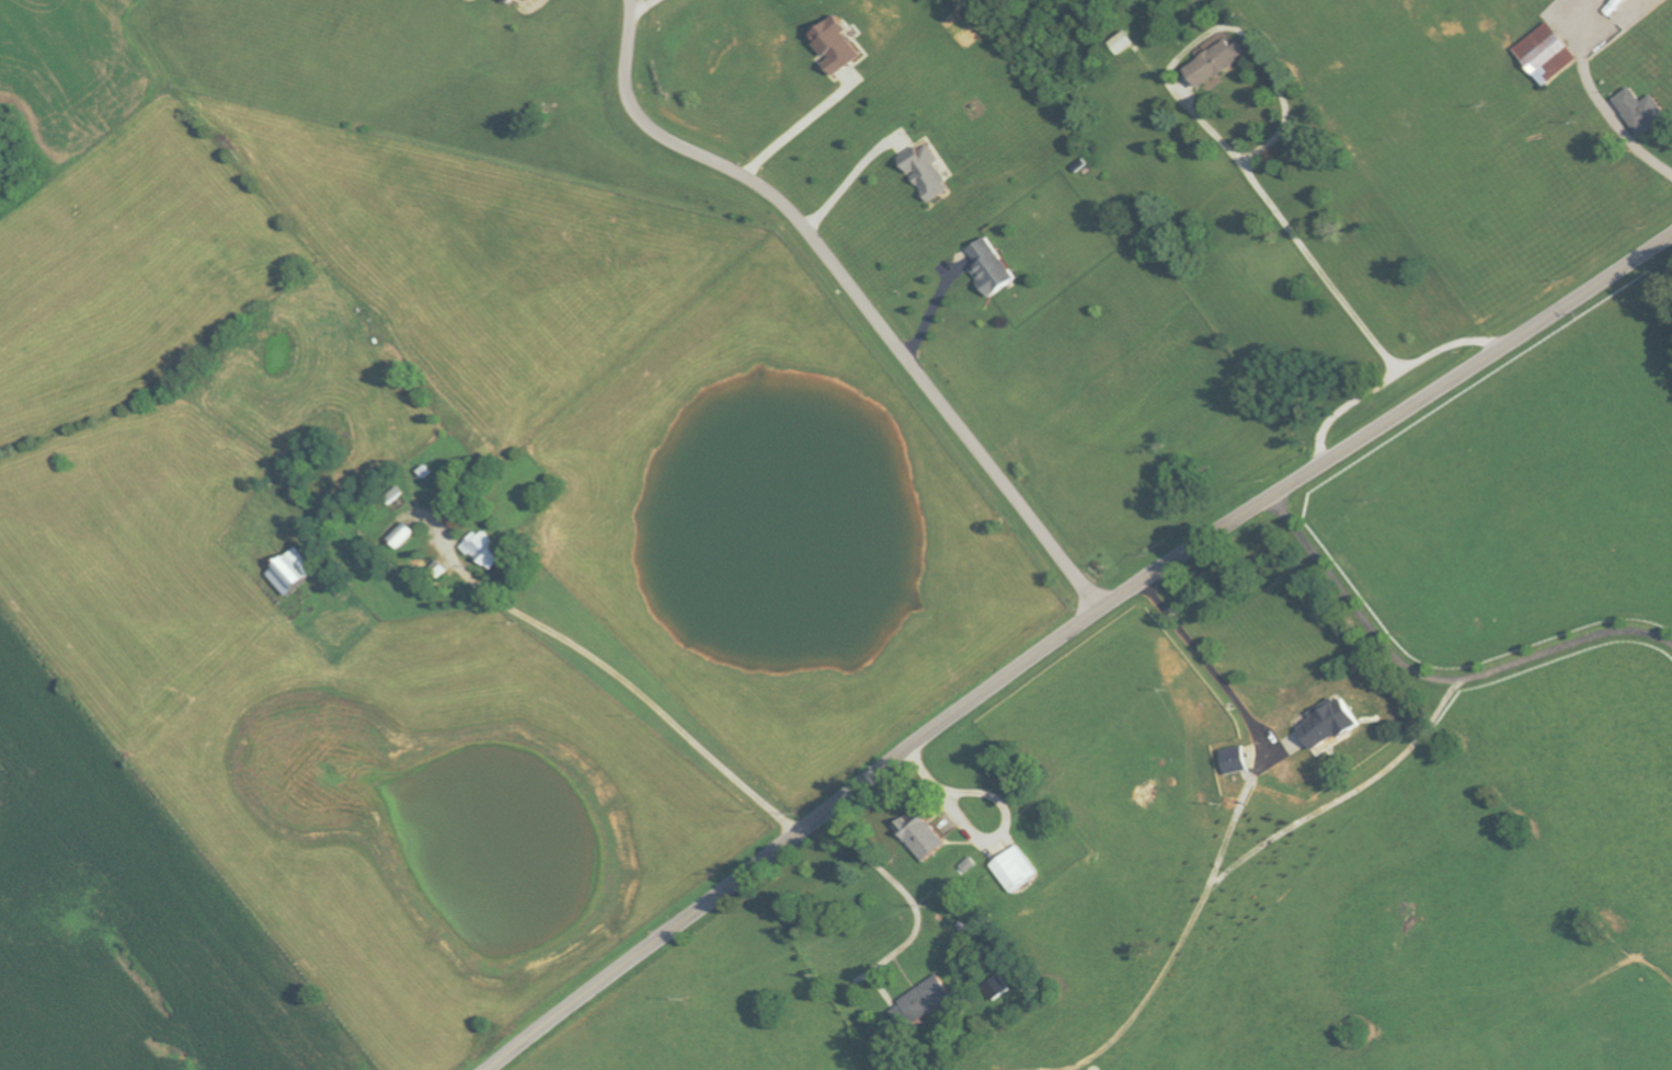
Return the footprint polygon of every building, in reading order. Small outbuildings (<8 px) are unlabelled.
[(845,34),(850,30),(837,15),(812,37),(832,59),(826,64),(838,77),(864,55),(845,34)] [(1517,49),(1547,87),(1581,60),(1552,22),(1517,49)] [(1201,89),(1251,57),(1241,42),(1234,46),(1230,40),(1187,68),(1201,89)] [(1618,98),(1641,135),(1671,117),(1657,95),(1644,102),(1635,87),(1618,98)] [(903,157),(913,176),(918,174),(932,203),(955,192),(931,143),(903,157)] [(971,250),(981,264),(973,270),(993,298),(1020,279),(990,237),(971,250)] [(491,572),(509,555),(483,529),(465,546),(491,572)] [(289,598),(318,570),(298,548),(268,576),(289,598)] [(1316,752),(1361,725),(1344,697),(1312,717),(1315,721),(1301,729),(1316,752)] [(1229,777),(1251,772),(1245,746),(1222,752),(1229,777)] [(928,861),(950,843),(922,808),(899,826),(928,861)] [(1042,874),(1022,845),(995,863),(1015,893),(1042,874)] [(958,996),(943,974),(895,1007),(910,1029),(958,996)] [(1015,989),(1005,974),(988,985),(997,1000),(1015,989)]
